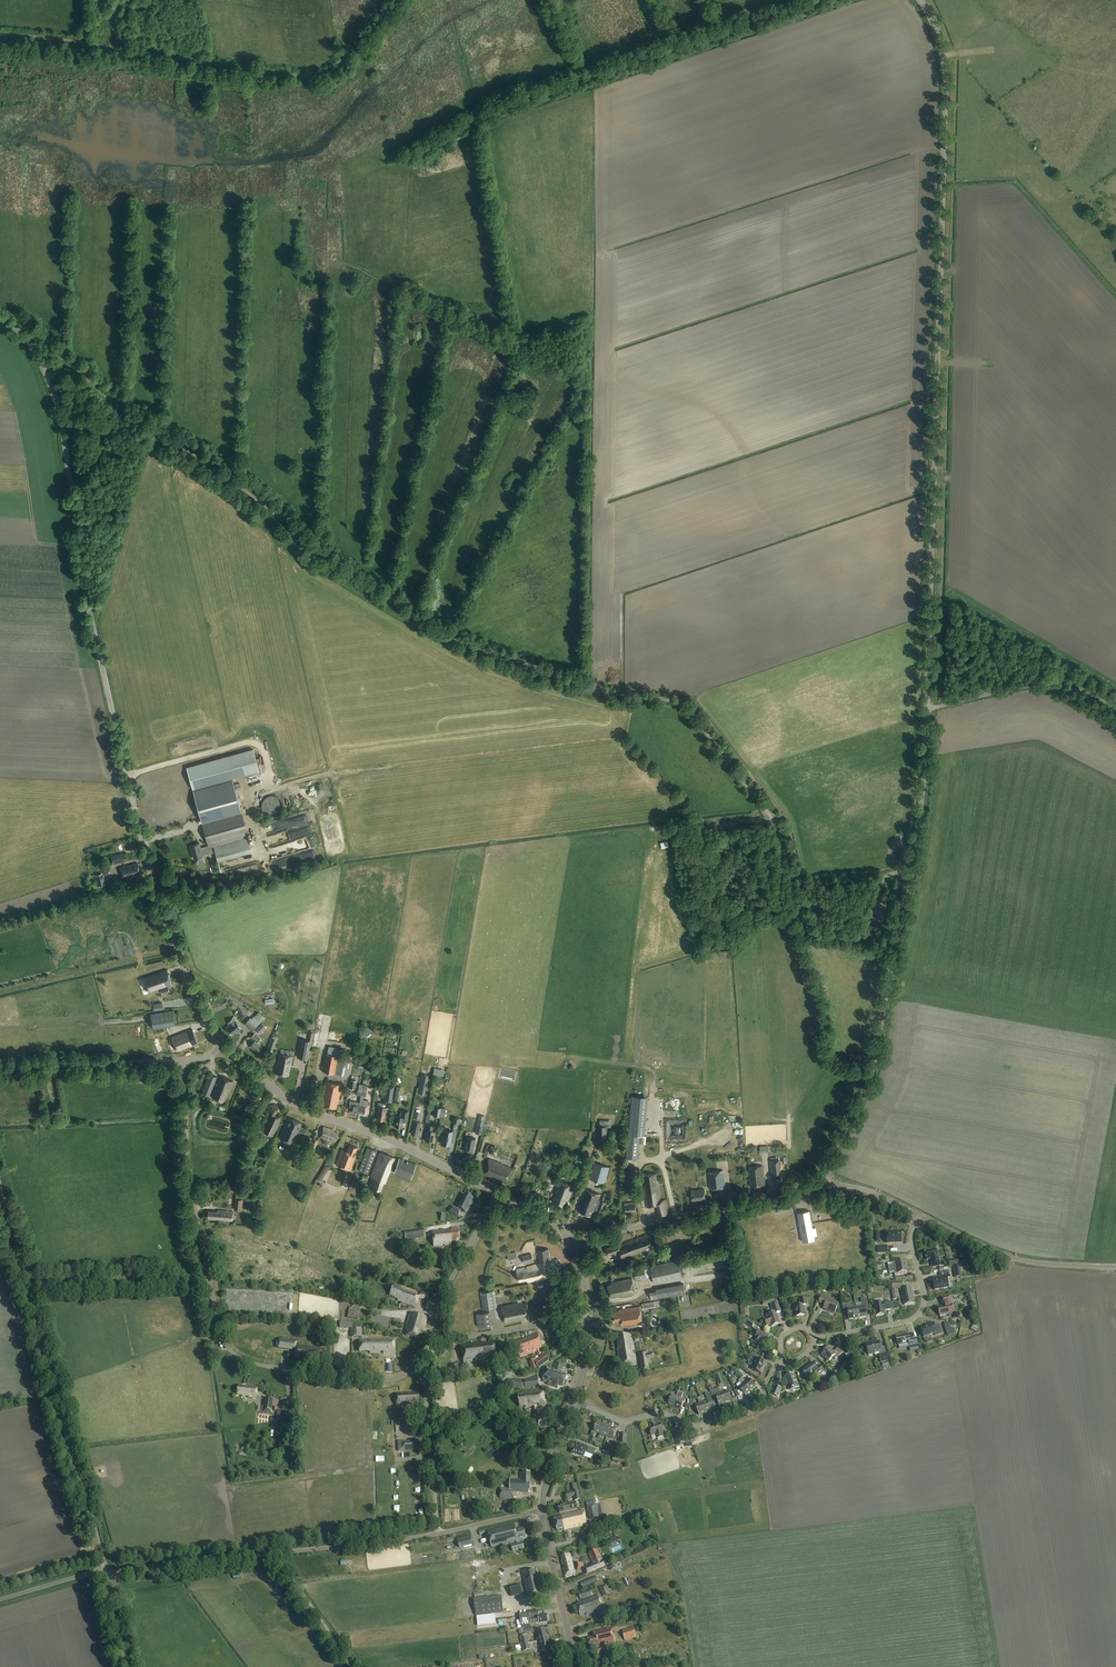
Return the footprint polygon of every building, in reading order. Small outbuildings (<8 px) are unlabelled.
[(229,756),(187,767),(193,790),(235,778),(260,771),(253,749),(229,756)] [(215,785),(193,791),(198,810),(201,819),(202,823),(208,821),(241,812),(238,799),(234,785),(233,780),(215,785)] [(199,843),(189,846),(191,853),(192,853),(194,859),(203,856),(213,853),(211,846),(248,836),(241,812),(208,821),(202,823),(201,823),(208,846),(201,848),(199,843)] [(290,839),(308,834),(306,826),(286,832),(287,836),(288,836),(290,839)] [(248,837),(214,847),(218,862),(253,853),(248,837)] [(122,854),(111,857),(113,865),(125,862),(122,854)] [(139,872),(137,863),(120,868),(122,878),(130,876),(130,875),(133,874),(134,877),(138,875),(137,872),(139,872)] [(98,883),(113,879),(110,866),(95,869),(98,883)] [(167,970),(144,978),(145,981),(149,993),(162,989),(168,987),(172,985),(167,970)] [(124,973),(103,980),(107,995),(118,991),(125,1014),(151,1006),(143,982),(128,986),(124,973)] [(162,1003),(153,1004),(154,1011),(163,1010),(162,1003)] [(153,1028),(174,1025),(172,1010),(150,1014),(153,1028)] [(252,1031),(261,1022),(265,1017),(259,1011),(252,1019),(250,1017),(244,1024),(252,1031)] [(236,1032),(241,1028),(233,1018),(228,1022),(229,1024),(226,1027),(232,1035),(236,1032)] [(266,1027),(262,1023),(256,1031),(260,1034),(266,1027)] [(197,1043),(192,1030),(172,1037),(178,1051),(189,1047),(191,1051),(195,1049),(194,1045),(197,1043)] [(259,1034),(256,1032),(255,1034),(254,1033),(251,1037),(255,1041),(250,1046),(257,1053),(262,1048),(257,1043),(260,1039),(257,1036),(259,1034)] [(300,1039),(297,1058),(309,1060),(314,1033),(310,1032),(308,1041),(300,1039)] [(277,1040),(272,1038),(266,1052),(271,1054),(277,1040)] [(291,1066),(293,1057),(279,1054),(275,1073),(288,1076),(290,1066),(291,1066)] [(325,1054),(322,1071),(335,1074),(335,1073),(346,1076),(349,1060),(338,1058),(338,1056),(336,1056),(327,1054),(325,1054)] [(434,1068),(433,1075),(435,1075),(436,1076),(441,1077),(443,1077),(444,1073),(438,1072),(439,1069),(434,1068)] [(208,1096),(211,1091),(217,1077),(210,1074),(202,1094),(208,1096)] [(233,1081),(221,1076),(212,1097),(223,1102),(233,1081)] [(421,1078),(418,1093),(425,1095),(428,1080),(421,1078)] [(342,1085),(325,1082),(320,1106),(335,1109),(337,1104),(338,1104),(342,1085)] [(385,1085),(383,1097),(382,1101),(391,1103),(394,1086),(385,1085)] [(455,1102),(458,1086),(452,1085),(449,1101),(455,1102)] [(351,1113),(357,1114),(359,1104),(359,1103),(349,1101),(348,1108),(352,1109),(351,1113)] [(359,1104),(357,1114),(364,1115),(365,1106),(359,1104)] [(273,1136),(282,1117),(279,1115),(278,1117),(275,1116),(278,1107),(273,1105),(272,1106),(270,1105),(267,1112),(269,1113),(270,1115),(266,1124),(268,1125),(265,1132),(273,1136)] [(387,1108),(378,1106),(376,1119),(384,1120),(384,1115),(386,1116),(387,1108)] [(401,1114),(400,1117),(396,1116),(395,1127),(403,1128),(404,1121),(407,1122),(409,1112),(402,1111),(401,1114)] [(305,1134),(305,1132),(301,1130),(301,1129),(300,1128),(302,1123),(289,1118),(279,1139),(293,1145),(298,1134),(300,1135),(301,1133),(305,1134)] [(414,1121),(411,1135),(418,1136),(420,1123),(418,1122),(414,1121)] [(629,1134),(627,1158),(639,1159),(640,1135),(641,1122),(630,1121),(629,1134)] [(425,1141),(427,1141),(432,1142),(434,1131),(432,1131),(433,1127),(426,1126),(426,1130),(426,1131),(425,1141)] [(327,1128),(323,1127),(320,1137),(335,1141),(338,1133),(333,1131),(333,1130),(327,1128)] [(605,1138),(606,1128),(598,1127),(598,1137),(605,1138)] [(444,1130),(441,1144),(450,1146),(452,1136),(456,1137),(457,1130),(453,1129),(453,1131),(451,1131),(451,1132),(444,1130)] [(466,1137),(463,1151),(473,1153),(476,1139),(466,1137)] [(309,1148),(315,1151),(318,1141),(313,1138),(309,1148)] [(358,1147),(353,1145),(350,1144),(347,1151),(342,1149),(336,1164),(350,1170),(356,1155),(355,1154),(358,1147)] [(491,1151),(498,1154),(501,1147),(493,1144),(491,1151)] [(367,1147),(358,1170),(368,1174),(376,1151),(367,1147)] [(379,1152),(376,1160),(370,1177),(373,1178),(370,1187),(380,1191),(383,1183),(386,1183),(395,1158),(379,1152)] [(394,1173),(410,1179),(416,1164),(407,1161),(407,1163),(403,1161),(403,1159),(399,1158),(394,1173)] [(488,1160),(482,1175),(502,1182),(503,1179),(505,1180),(510,1169),(504,1166),(501,1166),(502,1164),(492,1160),(488,1159),(488,1160)] [(769,1160),(770,1160),(771,1176),(780,1175),(779,1159),(769,1160)] [(293,1167),(301,1170),(303,1162),(295,1160),(293,1167)] [(609,1179),(606,1178),(609,1168),(594,1163),(590,1179),(605,1184),(605,1183),(607,1184),(609,1179)] [(575,1164),(571,1175),(577,1177),(579,1173),(578,1173),(579,1170),(580,1170),(582,1167),(575,1164)] [(317,1179),(321,1182),(330,1167),(326,1165),(317,1179)] [(762,1166),(754,1167),(748,1167),(750,1179),(749,1179),(749,1186),(764,1185),(762,1166)] [(723,1171),(708,1172),(709,1181),(709,1188),(709,1189),(725,1187),(723,1171)] [(657,1206),(659,1217),(669,1215),(665,1200),(660,1201),(658,1187),(657,1187),(655,1174),(645,1176),(646,1182),(644,1182),(645,1187),(643,1187),(647,1208),(657,1206)] [(574,1186),(559,1180),(553,1197),(554,1197),(552,1202),(563,1206),(565,1200),(569,1199),(574,1186)] [(606,1193),(604,1198),(603,1201),(598,1199),(600,1195),(585,1189),(577,1211),(591,1216),(593,1211),(593,1212),(594,1211),(595,1210),(602,1213),(606,1202),(608,1203),(611,1195),(606,1193)] [(699,1192),(692,1192),(693,1201),(697,1201),(697,1200),(699,1200),(699,1201),(705,1200),(704,1189),(699,1190),(699,1192)] [(472,1198),(464,1194),(462,1198),(461,1198),(456,1208),(452,1206),(449,1212),(458,1217),(461,1211),(465,1213),(472,1198)] [(235,1199),(234,1209),(242,1210),(243,1199),(236,1199),(235,1199)] [(635,1212),(634,1203),(624,1205),(626,1213),(635,1212)] [(207,1219),(228,1221),(232,1221),(233,1212),(218,1211),(218,1213),(208,1211),(207,1219)] [(798,1213),(800,1224),(803,1242),(815,1240),(814,1236),(817,1235),(816,1228),(812,1228),(809,1211),(798,1213)] [(432,1231),(433,1239),(433,1247),(457,1245),(457,1240),(460,1240),(458,1227),(452,1228),(452,1230),(432,1231)] [(423,1228),(404,1232),(405,1241),(424,1238),(423,1228)] [(902,1243),(901,1231),(887,1232),(887,1243),(902,1243)] [(605,1249),(607,1256),(618,1252),(621,1259),(644,1251),(644,1249),(649,1247),(649,1246),(653,1244),(649,1234),(619,1245),(618,1244),(605,1249)] [(539,1262),(550,1260),(548,1249),(537,1250),(539,1262)] [(931,1259),(933,1267),(940,1266),(936,1249),(925,1252),(927,1260),(931,1259)] [(524,1263),(533,1261),(531,1254),(522,1256),(524,1263)] [(678,1260),(634,1269),(636,1279),(636,1280),(637,1280),(646,1278),(646,1277),(652,1276),(654,1283),(681,1277),(678,1260)] [(892,1264),(888,1265),(889,1269),(907,1266),(906,1260),(892,1262),(892,1264)] [(548,1278),(544,1262),(516,1270),(519,1281),(527,1279),(527,1282),(548,1278)] [(907,1266),(889,1269),(889,1273),(894,1272),(894,1274),(908,1271),(907,1266)] [(933,1284),(934,1290),(949,1287),(947,1280),(950,1279),(948,1271),(940,1272),(941,1276),(933,1278),(934,1284),(933,1284)] [(612,1284),(608,1285),(610,1297),(617,1296),(621,1297),(635,1294),(634,1289),(632,1280),(632,1278),(611,1282),(612,1284)] [(651,1300),(685,1294),(683,1283),(655,1288),(656,1290),(649,1292),(651,1300)] [(421,1293),(420,1294),(404,1287),(404,1288),(394,1284),(390,1295),(395,1297),(397,1298),(396,1300),(415,1307),(418,1299),(427,1299),(428,1293),(421,1293)] [(914,1303),(911,1287),(901,1289),(904,1305),(914,1303)] [(344,1293),(362,1297),(363,1291),(356,1289),(356,1290),(351,1289),(351,1291),(345,1290),(344,1293)] [(480,1292),(483,1309),(497,1308),(494,1290),(480,1292)] [(830,1298),(822,1295),(819,1303),(825,1305),(823,1309),(834,1313),(838,1303),(830,1300),(830,1298)] [(523,1299),(522,1296),(513,1298),(514,1301),(517,1300),(518,1303),(501,1307),(505,1323),(520,1320),(523,1317),(529,1316),(527,1303),(523,1304),(522,1302),(522,1299),(523,1299)] [(951,1305),(949,1296),(941,1297),(942,1305),(943,1304),(943,1306),(938,1307),(940,1316),(947,1314),(950,1316),(953,1313),(955,1313),(953,1304),(951,1305)] [(862,1306),(856,1307),(858,1318),(859,1318),(859,1319),(861,1319),(862,1318),(867,1317),(865,1310),(869,1309),(867,1298),(861,1299),(862,1306)] [(347,1317),(353,1319),(357,1320),(361,1300),(357,1299),(357,1301),(352,1300),(350,1307),(349,1307),(347,1317)] [(807,1305),(806,1299),(800,1300),(801,1305),(795,1306),(796,1317),(805,1316),(804,1306),(807,1305)] [(767,1327),(770,1325),(771,1327),(780,1324),(777,1316),(778,1315),(777,1313),(781,1312),(777,1302),(770,1305),(773,1312),(767,1315),(768,1318),(764,1319),(767,1327)] [(883,1303),(883,1302),(874,1304),(876,1316),(885,1314),(884,1310),(891,1309),(890,1302),(883,1303)] [(858,1318),(856,1307),(852,1308),(851,1303),(842,1304),(843,1313),(848,1312),(849,1320),(854,1319),(855,1319),(856,1319),(857,1318),(858,1318)] [(640,1307),(632,1308),(634,1324),(643,1323),(640,1307)] [(634,1324),(632,1308),(620,1310),(620,1311),(612,1312),(614,1322),(621,1321),(622,1326),(634,1324)] [(478,1327),(491,1325),(489,1312),(476,1314),(478,1327)] [(427,1318),(409,1313),(405,1330),(407,1330),(406,1335),(418,1338),(420,1331),(423,1332),(427,1318)] [(752,1328),(754,1324),(746,1319),(744,1323),(752,1328)] [(351,1337),(353,1337),(361,1337),(362,1328),(353,1327),(353,1322),(346,1322),(339,1322),(339,1328),(351,1328),(351,1337)] [(935,1327),(933,1323),(928,1325),(928,1326),(921,1328),(924,1337),(934,1333),(935,1335),(942,1333),(939,1325),(935,1327)] [(553,1336),(552,1333),(555,1332),(554,1328),(546,1330),(548,1337),(553,1336)] [(946,1331),(947,1333),(948,1336),(955,1334),(954,1330),(954,1329),(953,1328),(951,1329),(946,1331)] [(759,1345),(761,1341),(766,1343),(769,1337),(755,1329),(754,1332),(757,1334),(755,1338),(756,1338),(754,1342),(759,1345)] [(904,1335),(896,1336),(897,1345),(898,1345),(899,1349),(909,1347),(909,1346),(918,1345),(916,1338),(910,1339),(909,1333),(904,1334),(904,1335)] [(538,1334),(526,1338),(531,1354),(536,1352),(538,1356),(541,1355),(539,1351),(539,1350),(543,1348),(538,1334)] [(630,1339),(630,1335),(617,1336),(618,1344),(617,1344),(618,1349),(618,1352),(620,1365),(621,1367),(635,1365),(636,1363),(634,1346),(633,1346),(633,1343),(632,1343),(631,1338),(630,1339)] [(285,1339),(279,1338),(278,1349),(296,1351),(295,1359),(316,1361),(316,1359),(325,1360),(327,1349),(296,1345),(297,1340),(288,1339),(288,1341),(285,1341),(285,1339)] [(531,1354),(526,1338),(514,1342),(520,1358),(531,1354)] [(383,1352),(383,1354),(394,1353),(394,1339),(369,1339),(369,1340),(359,1341),(359,1351),(368,1351),(369,1352),(370,1352),(370,1354),(379,1354),(379,1352),(383,1352)] [(882,1350),(879,1341),(870,1343),(871,1344),(866,1346),(869,1355),(875,1354),(874,1352),(879,1351),(879,1355),(881,1362),(888,1360),(886,1354),(882,1355),(882,1350)] [(486,1345),(486,1343),(480,1344),(480,1343),(461,1346),(463,1363),(490,1360),(490,1357),(496,1357),(494,1344),(486,1345)] [(835,1360),(838,1357),(843,1352),(838,1347),(833,1352),(829,1347),(821,1354),(824,1358),(825,1358),(828,1362),(833,1357),(835,1360)] [(650,1360),(650,1359),(654,1359),(654,1353),(649,1354),(648,1351),(638,1352),(641,1373),(649,1372),(648,1363),(649,1362),(649,1360),(650,1360)] [(534,1362),(539,1368),(550,1360),(545,1354),(534,1362)] [(752,1360),(751,1362),(764,1368),(767,1363),(757,1358),(756,1362),(752,1360)] [(557,1362),(554,1369),(547,1367),(543,1380),(549,1382),(548,1385),(557,1388),(559,1384),(564,1386),(567,1376),(560,1373),(563,1365),(557,1362)] [(762,1374),(764,1368),(751,1362),(751,1363),(750,1365),(754,1367),(752,1370),(762,1374)] [(816,1368),(812,1362),(802,1370),(804,1373),(804,1375),(805,1374),(808,1378),(814,1373),(817,1377),(824,1371),(820,1365),(816,1368)] [(460,1379),(458,1363),(449,1365),(452,1380),(460,1379)] [(798,1387),(794,1374),(785,1377),(790,1390),(792,1389),(793,1389),(794,1389),(798,1387)] [(509,1380),(509,1389),(522,1389),(522,1386),(525,1386),(525,1388),(539,1387),(538,1378),(526,1379),(524,1380),(525,1382),(522,1382),(522,1379),(509,1380)] [(742,1378),(740,1379),(751,1391),(756,1387),(749,1379),(746,1382),(742,1378)] [(751,1391),(740,1379),(739,1381),(742,1385),(738,1388),(745,1396),(751,1391)] [(256,1398),(258,1387),(238,1385),(237,1395),(242,1396),(242,1397),(256,1398)] [(722,1386),(720,1387),(725,1403),(732,1400),(728,1391),(724,1392),(722,1386)] [(778,1397),(782,1389),(775,1386),(772,1394),(778,1397)] [(725,1403),(720,1387),(718,1388),(719,1394),(715,1395),(719,1405),(725,1403)] [(545,1403),(543,1390),(523,1393),(518,1395),(520,1406),(526,1405),(526,1407),(533,1406),(533,1407),(533,1411),(537,1410),(536,1407),(535,1406),(536,1406),(535,1403),(539,1403),(539,1405),(545,1403)] [(668,1405),(674,1407),(681,1393),(679,1391),(676,1397),(673,1395),(668,1405)] [(402,1393),(395,1393),(396,1406),(405,1405),(405,1406),(414,1405),(414,1404),(419,1403),(418,1394),(415,1394),(415,1392),(406,1393),(406,1395),(402,1395),(402,1393)] [(681,1393),(674,1407),(681,1410),(685,1400),(681,1399),(684,1394),(681,1393)] [(702,1397),(700,1398),(705,1413),(712,1411),(709,1403),(708,1401),(707,1401),(704,1402),(702,1397)] [(705,1413),(700,1398),(698,1398),(699,1404),(695,1405),(699,1415),(705,1413)] [(262,1413),(272,1414),(273,1400),(264,1399),(262,1413)] [(538,1428),(549,1425),(546,1415),(535,1418),(538,1428)] [(594,1432),(600,1434),(602,1428),(602,1427),(602,1425),(597,1423),(594,1432)] [(600,1435),(607,1437),(610,1427),(606,1425),(605,1425),(603,1424),(602,1425),(602,1427),(602,1428),(600,1434),(600,1435)] [(664,1437),(662,1432),(663,1432),(660,1424),(649,1428),(651,1436),(655,1435),(657,1440),(664,1437)] [(610,1427),(607,1437),(613,1439),(617,1429),(614,1428),(613,1428),(610,1427)] [(680,1429),(674,1431),(678,1443),(684,1441),(680,1429)] [(403,1441),(397,1441),(398,1451),(401,1451),(419,1450),(418,1440),(414,1440),(414,1442),(403,1443),(403,1441)] [(596,1450),(575,1443),(571,1453),(584,1457),(586,1453),(594,1456),(596,1450)] [(618,1462),(621,1454),(612,1451),(611,1455),(610,1455),(609,1459),(618,1462)] [(531,1472),(523,1472),(523,1474),(521,1474),(521,1480),(510,1480),(510,1488),(500,1488),(500,1498),(512,1498),(512,1492),(529,1492),(529,1483),(530,1483),(531,1472)] [(586,1503),(590,1519),(602,1516),(600,1504),(595,1505),(594,1501),(586,1503)] [(576,1504),(558,1508),(560,1515),(578,1511),(576,1504)] [(561,1519),(555,1520),(557,1531),(564,1529),(565,1532),(587,1527),(583,1512),(561,1517),(561,1519)] [(516,1542),(522,1540),(521,1539),(526,1538),(524,1529),(516,1531),(515,1525),(488,1532),(492,1548),(516,1542)] [(459,1548),(462,1548),(473,1545),(471,1536),(457,1540),(459,1548)] [(524,1549),(522,1543),(516,1544),(511,1545),(513,1552),(524,1549)] [(598,1549),(588,1553),(592,1562),(592,1563),(591,1563),(592,1564),(583,1568),(583,1570),(584,1570),(585,1573),(586,1575),(606,1567),(602,1558),(601,1558),(601,1557),(599,1554),(600,1554),(598,1549)] [(574,1574),(570,1555),(561,1557),(562,1559),(560,1560),(562,1566),(564,1566),(565,1569),(563,1570),(565,1578),(574,1576),(574,1574)] [(534,1570),(522,1573),(522,1576),(524,1582),(526,1592),(528,1598),(542,1595),(538,1576),(535,1577),(534,1570)] [(596,1577),(581,1583),(583,1588),(598,1581),(596,1577)] [(607,1584),(599,1587),(602,1597),(610,1594),(607,1584)] [(586,1616),(603,1610),(598,1596),(584,1601),(583,1599),(592,1596),(590,1590),(578,1594),(581,1602),(577,1603),(578,1605),(576,1606),(580,1616),(585,1614),(586,1616)] [(501,1597),(473,1600),(475,1615),(503,1612),(501,1597)] [(521,1620),(517,1621),(518,1629),(522,1629),(531,1627),(530,1625),(539,1623),(540,1624),(548,1623),(547,1614),(539,1615),(539,1611),(530,1612),(530,1614),(520,1616),(521,1620)] [(634,1627),(622,1630),(625,1640),(637,1637),(634,1627)] [(614,1643),(611,1628),(593,1632),(594,1638),(588,1639),(590,1647),(595,1646),(595,1647),(614,1643)] [(537,1641),(540,1641),(548,1639),(546,1630),(538,1632),(538,1635),(537,1635),(538,1637),(536,1637),(537,1641)] [(522,1645),(529,1643),(527,1636),(520,1637),(522,1645)] [(548,1639),(540,1641),(541,1649),(549,1648),(548,1639)] [(529,1643),(522,1645),(523,1652),(531,1650),(529,1643)] [(606,1646),(596,1648),(598,1655),(608,1652),(606,1646)]
